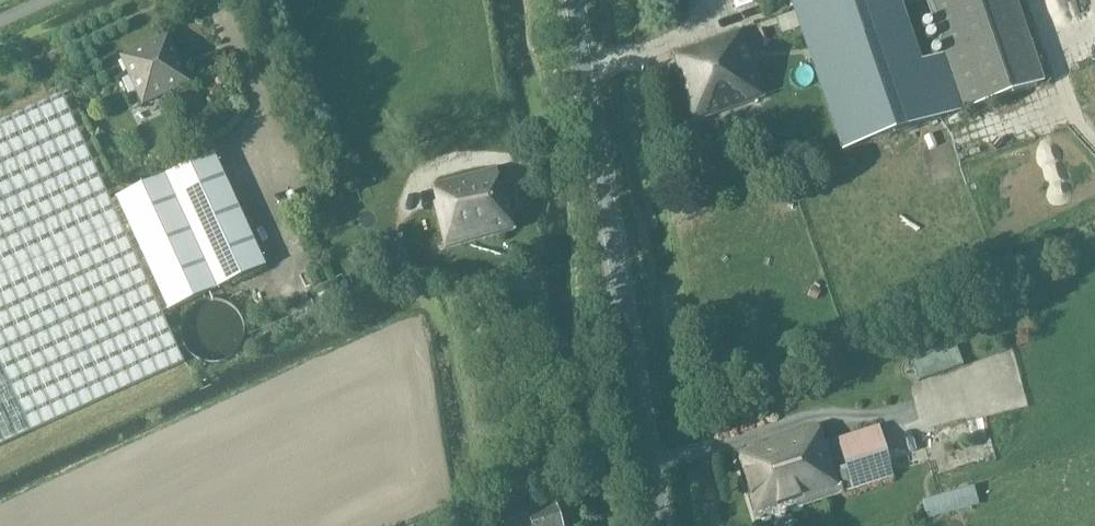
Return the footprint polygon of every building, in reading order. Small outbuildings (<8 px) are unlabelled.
[(746,9),(744,0),(724,0),(726,12),(746,9)] [(899,0),(806,0),(846,117),(929,89),(899,0)] [(964,110),(1043,83),(1015,0),(926,0),(964,110)] [(741,30),(672,54),(679,73),(675,74),(692,122),(764,97),(741,30)] [(192,82),(169,33),(118,55),(142,105),(192,82)] [(115,198),(110,200),(62,93),(0,121),(0,444),(183,360),(162,313),(168,311),(115,198)] [(115,198),(168,311),(266,266),(214,153),(115,198)] [(441,251),(516,230),(506,184),(502,185),(498,168),(431,186),(435,202),(428,204),(441,251)] [(244,339),(244,333),(243,327),(242,322),(240,316),(236,311),(229,305),(222,302),(212,299),(206,300),(198,302),(188,307),(184,311),(180,319),(177,326),(176,332),(177,339),(178,345),(182,352),(185,356),(191,361),(198,365),(208,367),(215,367),(222,365),(229,361),(233,358),(239,352),(241,346),(244,339)] [(909,354),(918,379),(962,363),(954,339),(909,354)] [(842,491),(892,476),(877,425),(824,441),(820,427),(818,428),(817,425),(734,453),(755,521),(842,493),(842,491)] [(927,517),(979,503),(974,486),(922,500),(927,517)] [(557,503),(527,514),(530,525),(564,525),(557,503)]
